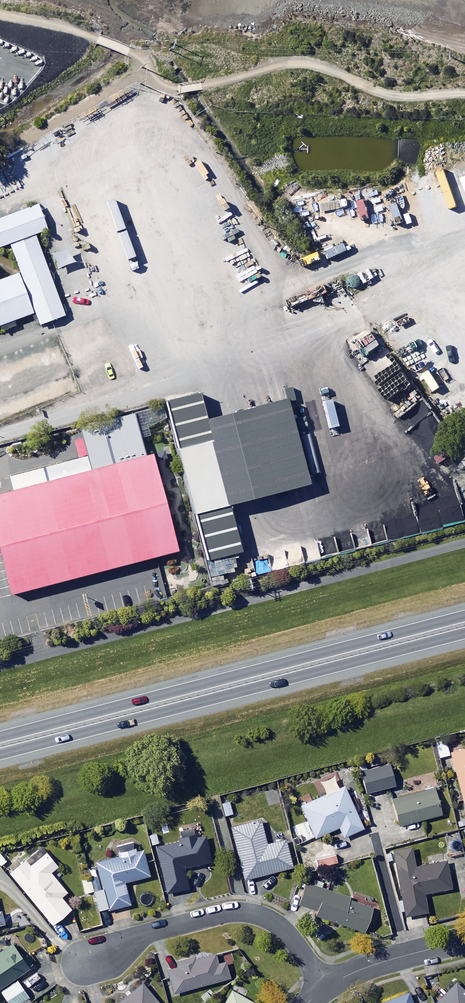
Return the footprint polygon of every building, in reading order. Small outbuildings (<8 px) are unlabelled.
[(0,223),(0,254),(9,251),(19,281),(0,287),(0,329),(32,318),(38,334),(63,325),(34,242),(47,237),(37,210),(0,223)] [(214,446),(231,509),(313,488),(290,403),(208,425),(214,446)] [(214,446),(186,453),(203,516),(231,509),(214,446)] [(0,502),(0,544),(14,599),(180,556),(155,462),(145,464),(140,447),(10,481),(15,498),(0,502)] [(450,756),(446,740),(436,743),(440,758),(450,756)] [(452,753),(464,805),(464,750),(452,753)] [(397,787),(390,764),(362,772),(368,795),(397,787)] [(364,830),(347,789),(303,807),(316,839),(341,828),(345,838),(364,830)] [(442,816),(435,789),(394,799),(401,826),(442,816)] [(267,846),(261,821),(233,828),(246,880),(294,868),(287,841),(267,846)] [(216,862),(211,833),(182,839),(183,842),(159,847),(169,894),(191,890),(186,868),(216,862)] [(463,853),(459,838),(447,841),(451,856),(463,853)] [(415,868),(412,848),(394,852),(407,917),(428,913),(425,895),(452,889),(447,862),(415,868)] [(151,877),(145,852),(98,863),(105,890),(96,892),(101,912),(131,905),(126,883),(151,877)] [(59,867),(48,853),(31,867),(20,853),(5,866),(55,926),(73,911),(63,898),(69,893),(52,873),(59,867)] [(335,865),(334,856),(318,860),(320,869),(335,865)] [(374,908),(308,885),(301,905),(318,912),(317,916),(365,933),(374,908)] [(15,945),(0,955),(0,990),(9,1002),(27,1002),(33,999),(18,979),(33,969),(15,945)] [(224,954),(196,961),(195,959),(178,964),(179,968),(169,971),(175,994),(231,979),(224,954)] [(145,984),(122,1002),(161,1002),(145,984)] [(456,984),(438,1002),(464,1002),(464,992),(456,984)] [(233,991),(227,1002),(255,1002),(233,991)] [(410,993),(383,1002),(414,1002),(410,993)]
